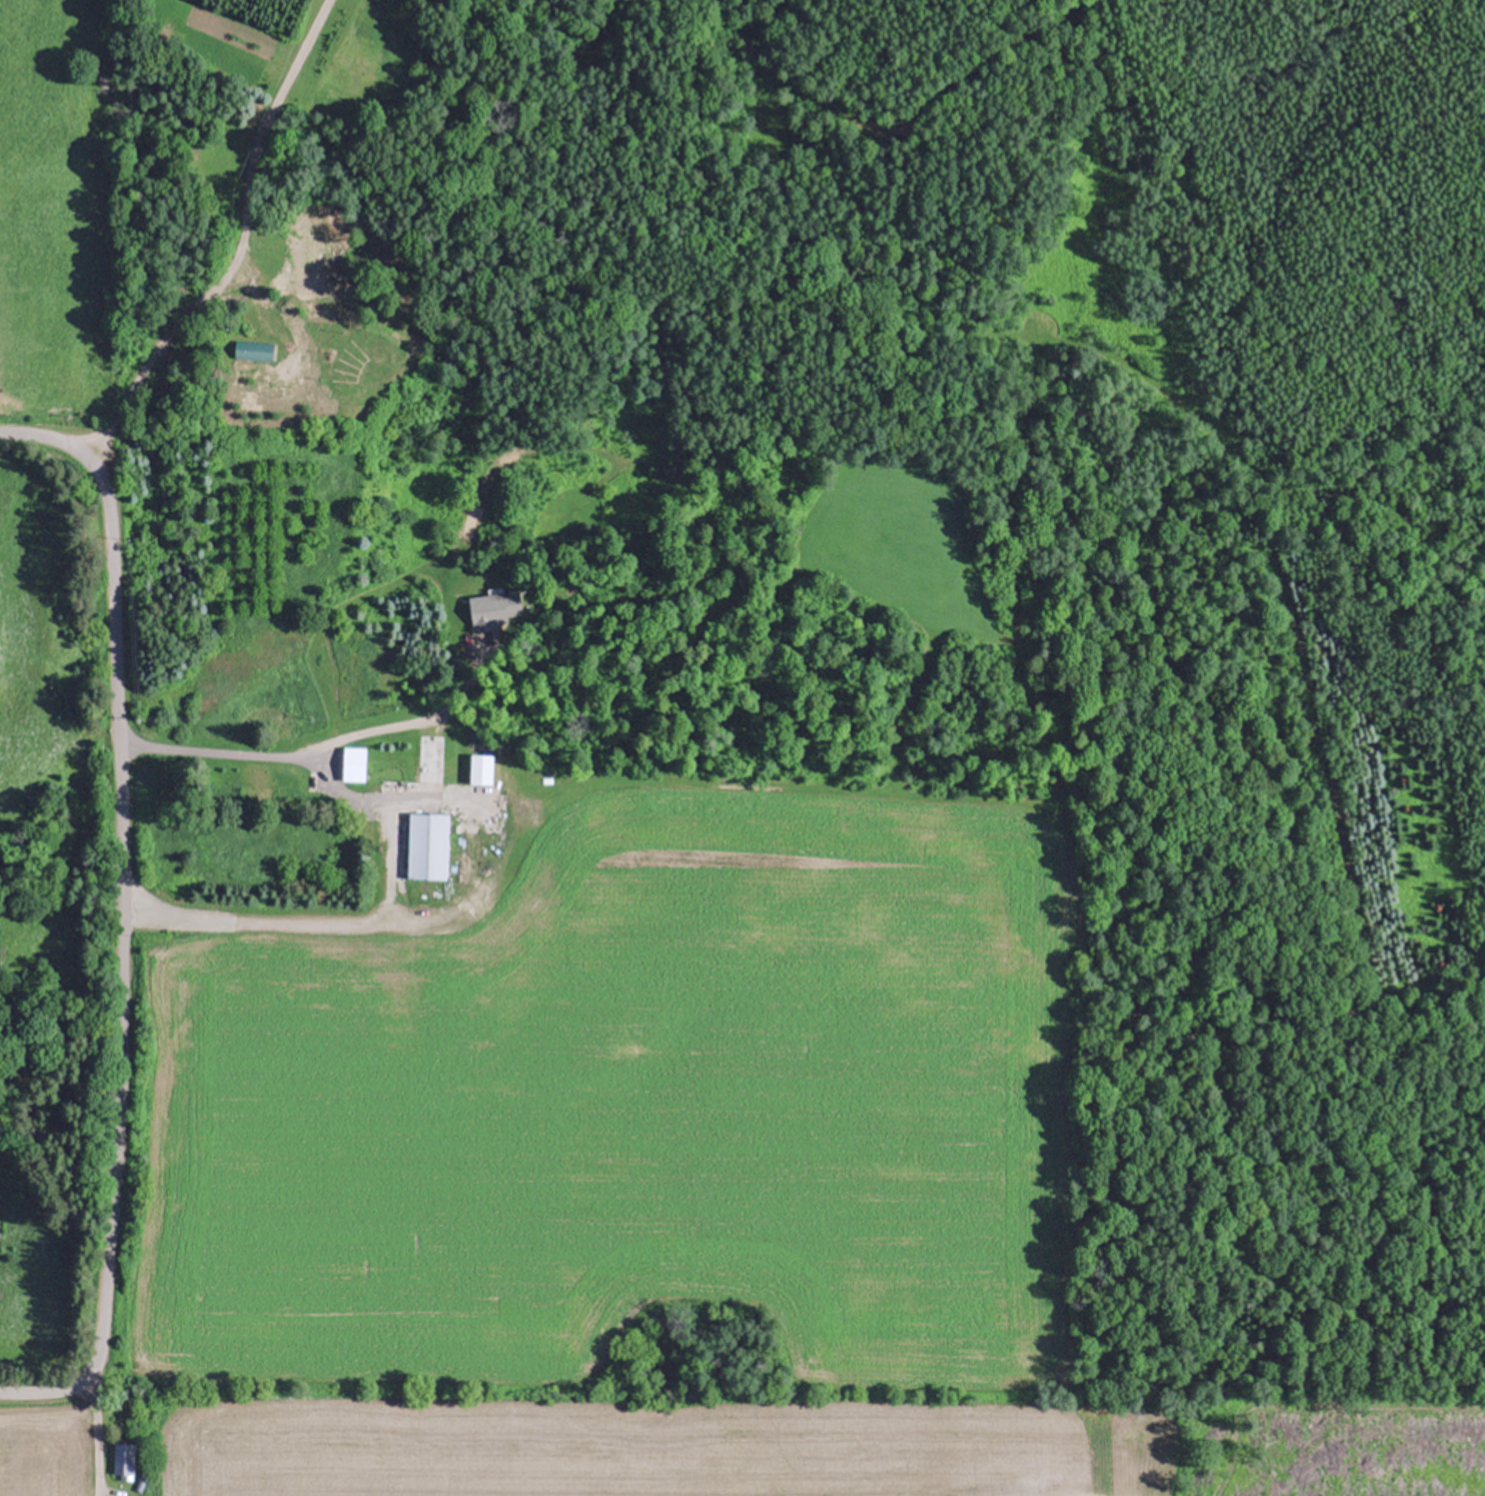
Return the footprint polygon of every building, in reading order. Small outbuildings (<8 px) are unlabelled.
[(274,341),(235,340),(234,359),(273,360),(274,341)] [(443,782),(444,735),(419,735),(419,758),(366,757),(366,747),(344,746),(343,781),(443,782)] [(494,754),(470,754),(470,784),(494,784),(494,754)] [(449,813),(408,813),(407,879),(448,880),(449,813)] [(113,1444),(113,1480),(134,1480),(134,1444),(113,1444)]
